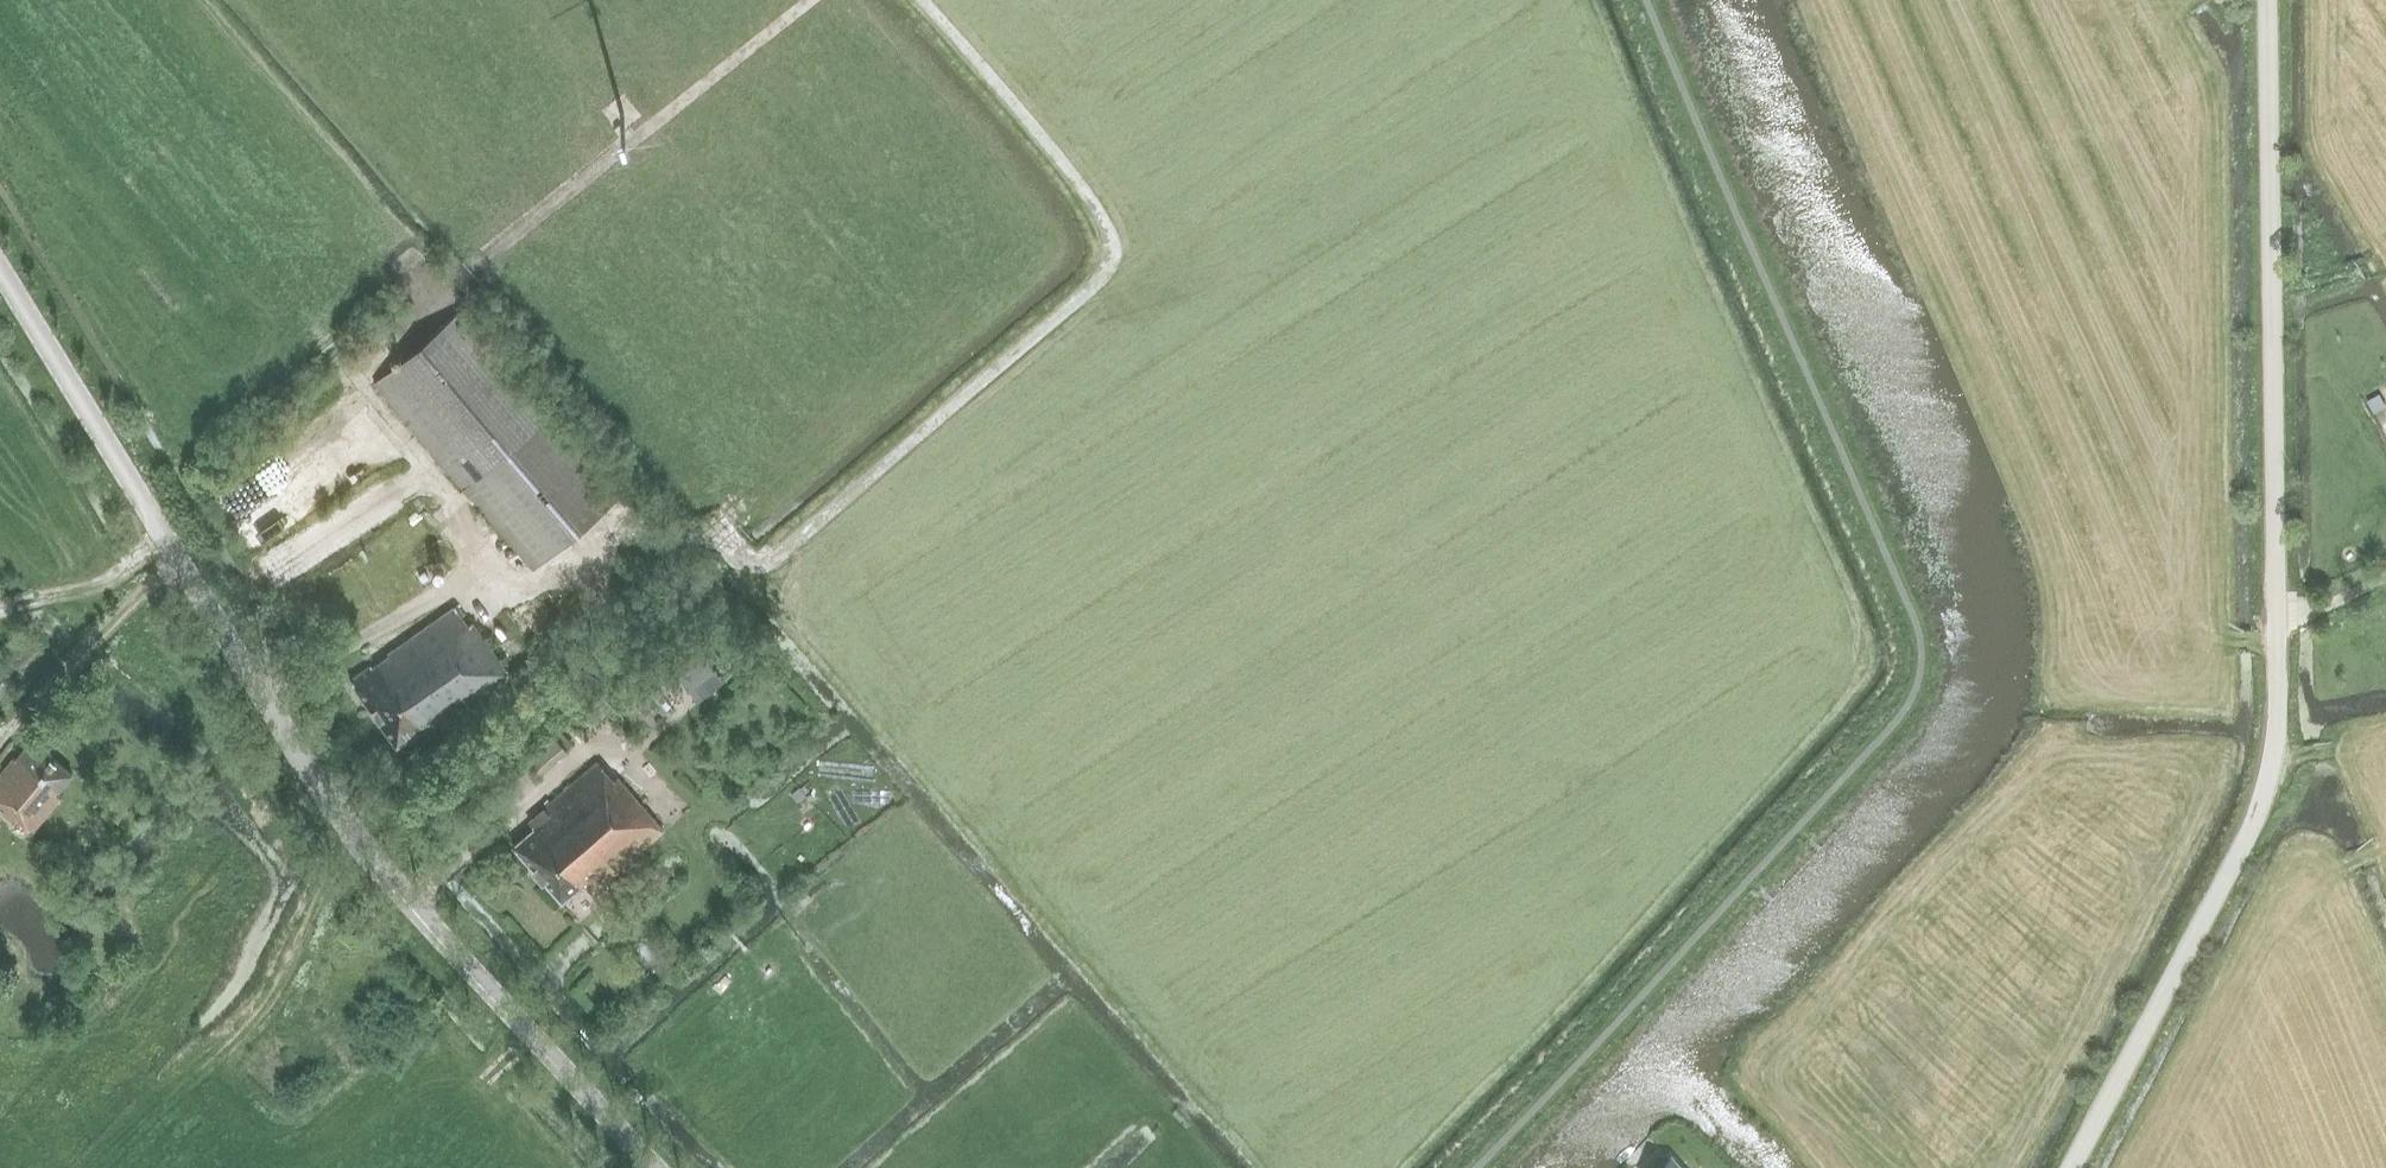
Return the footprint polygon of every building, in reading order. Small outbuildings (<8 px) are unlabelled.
[(466,306),(375,383),(532,570),(623,493),(466,306)] [(426,733),(508,674),(472,622),(469,625),(455,606),(350,679),(396,745),(422,727),(426,733)] [(705,657),(701,652),(674,672),(686,689),(713,668),(710,664),(716,659),(711,653),(705,657)] [(551,731),(522,757),(539,775),(568,749),(551,731)] [(72,773),(32,740),(16,759),(14,757),(0,774),(0,810),(14,821),(17,818),(33,831),(62,796),(57,792),(72,773)] [(591,892),(664,829),(618,777),(614,780),(598,761),(529,821),(535,827),(514,845),(562,900),(583,882),(591,892)]
